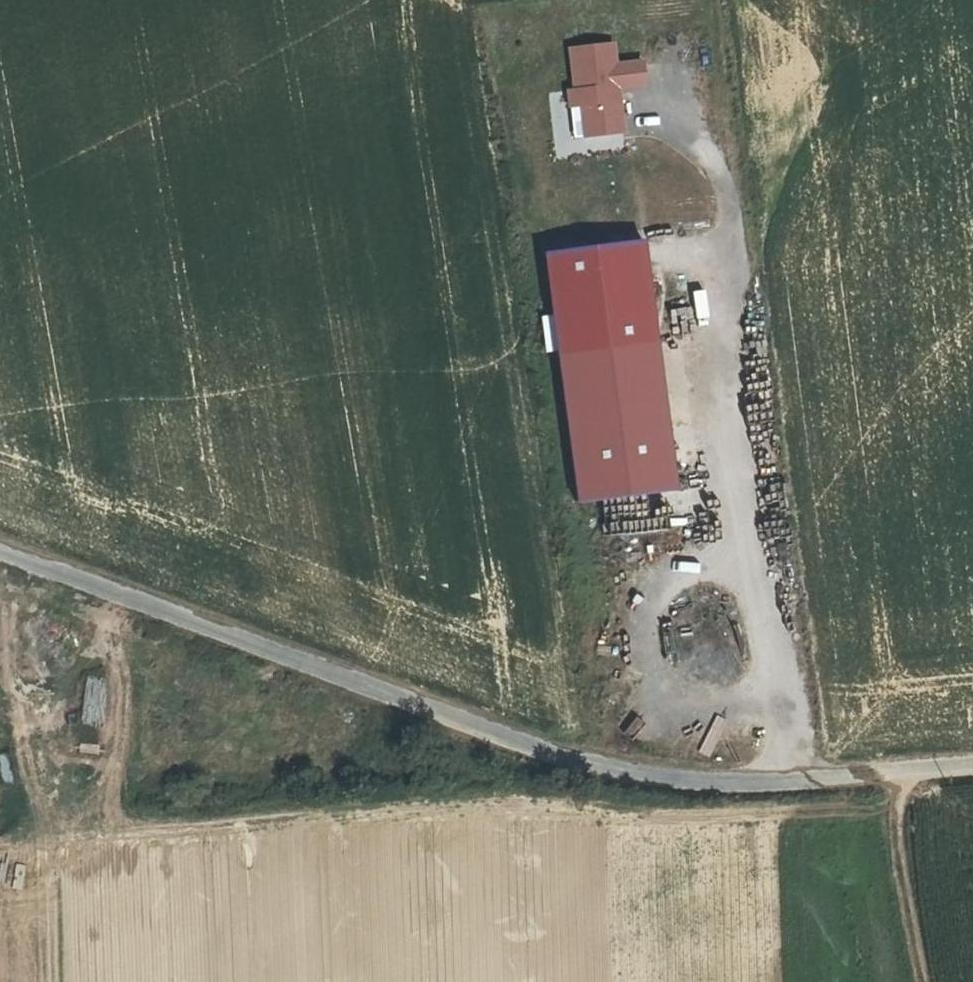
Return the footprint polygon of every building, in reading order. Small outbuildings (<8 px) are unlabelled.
[(621,133),(617,88),(641,86),(639,63),(614,65),(612,46),(567,51),(577,138),(621,133)] [(648,347),(555,359),(575,503),(668,490),(648,347)]
